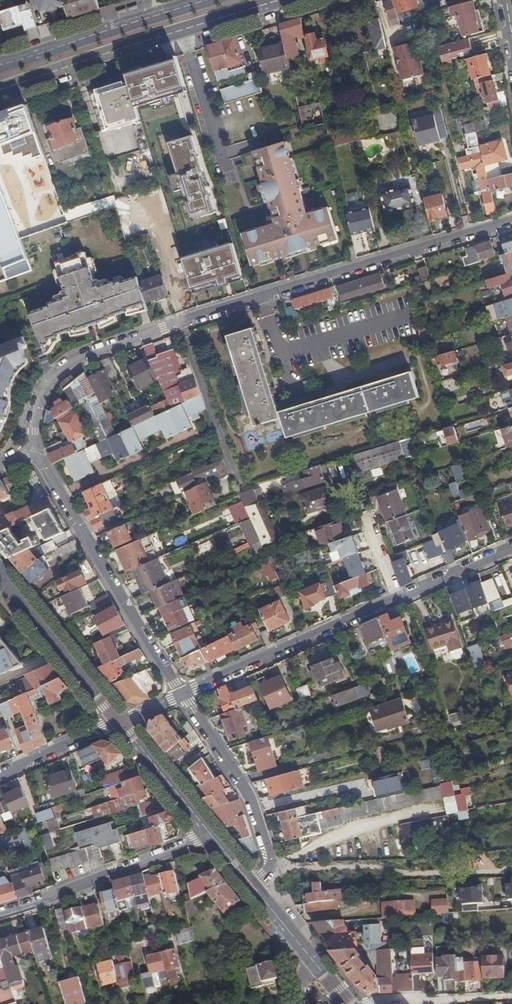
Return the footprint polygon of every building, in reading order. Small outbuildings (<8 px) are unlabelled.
[(41,12),(48,10),(49,11),(57,9),(57,7),(65,5),(63,0),(37,0),(41,12)] [(69,18),(100,9),(97,0),(63,0),(65,5),(69,18)] [(390,22),(399,20),(397,13),(419,6),(417,0),(390,0),(385,2),(390,22)] [(440,1),(442,6),(443,9),(449,7),(447,0),(443,0),(440,1)] [(451,6),(453,16),(458,15),(464,36),(485,30),(479,9),(478,9),(475,0),(474,0),(451,6)] [(26,31),(38,28),(29,1),(28,2),(28,4),(0,12),(0,15),(5,31),(17,27),(16,25),(24,22),(25,25),(26,31)] [(301,17),(280,24),(285,43),(288,57),(300,55),(296,37),(305,35),(301,17)] [(387,47),(380,18),(369,21),(376,50),(387,47)] [(324,31),(316,33),(317,40),(325,38),(324,31)] [(316,33),(306,35),(311,60),(321,57),(323,63),(331,62),(325,38),(317,40),(316,33)] [(235,38),(208,46),(214,70),(243,62),(235,38)] [(469,38),(439,46),(444,64),(453,61),(451,56),(458,54),(458,51),(471,47),(469,38)] [(417,41),(395,47),(403,80),(425,74),(417,41)] [(288,57),(285,43),(259,49),(264,73),(290,66),(288,57)] [(387,47),(376,50),(377,55),(388,53),(387,47)] [(474,79),(491,75),(485,53),(469,57),(474,79)] [(144,66),(127,71),(130,83),(134,96),(152,91),(144,66)] [(506,78),(505,71),(491,75),(474,79),(478,93),(485,91),(488,103),(490,102),(492,109),(500,107),(497,100),(499,100),(493,81),(506,78)] [(172,73),(157,77),(156,79),(162,100),(174,96),(174,95),(185,92),(181,81),(176,82),(173,73),(172,73)] [(95,84),(98,93),(124,85),(121,76),(95,84)] [(225,103),(263,91),(260,80),(260,77),(221,89),(225,103)] [(102,130),(94,132),(104,161),(149,146),(134,96),(130,83),(124,85),(98,93),(91,95),(102,130)] [(300,106),(304,127),(326,122),(321,102),(300,106)] [(0,112),(0,146),(37,131),(28,103),(0,112)] [(449,137),(441,107),(431,109),(433,115),(412,121),(419,146),(441,140),(441,139),(449,137)] [(62,161),(90,152),(76,113),(41,124),(55,164),(62,161)] [(474,123),(472,115),(464,117),(465,124),(468,133),(471,143),(474,142),(474,139),(478,139),(476,131),(474,123)] [(476,131),(488,128),(486,121),(485,120),(474,123),(476,131)] [(355,141),(370,138),(368,129),(329,138),(331,147),(355,141)] [(192,134),(168,142),(191,219),(216,212),(192,134)] [(488,179),(502,175),(498,161),(507,158),(503,140),(480,146),(488,179)] [(303,249),(307,248),(322,243),(321,240),(337,235),(329,207),(308,214),(306,208),(286,141),(256,150),(261,166),(259,167),(262,176),(268,198),(272,208),(276,207),(281,222),(274,224),(244,233),(253,264),(261,262),(260,258),(273,254),(274,258),(281,256),(303,249)] [(91,155),(90,152),(62,161),(63,164),(91,155)] [(481,152),(468,155),(470,166),(474,165),(477,167),(483,189),(482,190),(483,194),(483,193),(488,213),(496,212),(488,179),(481,152)] [(470,166),(468,155),(460,157),(462,168),(470,166)] [(502,175),(488,179),(492,191),(494,190),(494,189),(498,188),(498,189),(511,185),(511,173),(502,175)] [(423,192),(420,183),(381,192),(386,212),(415,205),(416,208),(426,205),(423,192)] [(231,202),(240,200),(238,186),(228,188),(231,202)] [(426,205),(430,220),(440,217),(439,213),(447,211),(442,193),(440,194),(439,189),(438,188),(423,192),(426,205)] [(352,234),(375,228),(370,206),(347,212),(352,234)] [(118,214),(125,235),(133,232),(126,211),(118,214)] [(463,258),(465,266),(482,261),(482,260),(496,255),(496,256),(502,254),(506,253),(504,248),(494,251),(491,240),(466,248),(468,256),(463,258)] [(503,243),(504,248),(506,253),(511,251),(511,242),(505,244),(504,242),(503,243)] [(233,245),(184,259),(194,294),(244,280),(233,245)] [(351,259),(357,257),(354,245),(349,247),(351,259)] [(506,253),(502,254),(508,272),(511,271),(511,251),(506,253)] [(100,321),(128,311),(127,309),(146,303),(146,301),(139,282),(138,276),(117,284),(115,281),(96,287),(94,281),(96,280),(86,252),(57,262),(67,291),(69,290),(71,296),(52,303),(53,306),(45,309),(46,312),(31,317),(40,338),(41,338),(44,346),(49,344),(51,341),(50,340),(60,336),(59,335),(86,325),(87,327),(100,322),(100,321)] [(431,277),(427,265),(421,267),(423,274),(415,276),(417,281),(431,277)] [(380,273),(337,287),(341,299),(384,286),(380,273)] [(504,280),(503,274),(492,278),(493,283),(504,280)] [(162,275),(139,282),(146,301),(168,294),(164,279),(162,275)] [(511,298),(511,281),(503,284),(505,292),(507,299),(511,298)] [(505,292),(503,284),(496,286),(498,295),(505,292)] [(293,299),(296,309),(333,297),(330,288),(293,299)] [(507,299),(500,302),(504,317),(508,315),(511,314),(511,298),(507,299)] [(293,309),(287,311),(291,321),(301,318),(300,313),(293,309)] [(251,411),(277,404),(254,327),(228,335),(251,411)] [(426,327),(418,328),(421,341),(424,341),(429,339),(426,327)] [(1,431),(4,425),(9,411),(11,401),(5,398),(8,391),(7,390),(9,385),(11,386),(17,372),(13,370),(15,366),(14,364),(17,362),(19,360),(20,361),(27,358),(22,346),(27,344),(24,336),(0,346),(0,430),(1,431)] [(167,398),(172,408),(202,395),(198,385),(196,378),(180,384),(176,376),(185,373),(174,348),(158,355),(152,342),(144,345),(157,375),(167,398)] [(144,345),(137,348),(141,359),(151,378),(157,375),(144,345)] [(457,352),(457,350),(433,357),(431,357),(434,369),(439,365),(457,360),(455,353),(457,352)] [(109,357),(101,360),(108,373),(115,369),(109,357)] [(13,370),(17,372),(19,372),(26,364),(27,361),(27,358),(20,361),(19,360),(17,362),(14,364),(15,366),(13,370)] [(504,366),(507,375),(511,374),(511,364),(504,366)] [(104,369),(89,377),(98,394),(113,386),(104,369)] [(75,379),(71,374),(63,381),(60,384),(70,399),(74,406),(80,404),(94,430),(98,438),(100,442),(117,434),(85,372),(75,379)] [(410,372),(279,411),(281,417),(287,437),(419,397),(410,372)] [(510,389),(501,391),(505,408),(511,406),(511,395),(510,389)] [(134,426),(117,434),(100,442),(95,444),(87,448),(66,457),(76,480),(95,471),(91,461),(114,450),(119,460),(143,449),(139,439),(163,428),(168,437),(192,426),(187,416),(206,407),(205,406),(202,395),(172,408),(155,416),(134,426)] [(74,406),(70,399),(64,403),(61,398),(55,402),(57,406),(50,410),(55,418),(62,414),(71,408),(74,406)] [(150,407),(155,416),(172,408),(167,398),(150,407)] [(279,411),(277,404),(251,411),(255,425),(281,417),(279,411)] [(127,413),(134,426),(155,416),(150,407),(149,405),(131,413),(130,411),(127,413)] [(74,412),(71,408),(62,414),(64,418),(59,421),(68,438),(71,443),(82,437),(88,433),(76,411),(74,412)] [(50,410),(47,409),(45,415),(44,425),(55,418),(50,410)] [(503,428),(508,447),(511,445),(511,425),(503,428)] [(459,441),(454,426),(438,432),(443,446),(459,441)] [(66,457),(87,448),(82,437),(71,443),(65,447),(65,448),(58,450),(58,449),(49,455),(54,463),(66,457)] [(415,454),(409,437),(405,438),(411,456),(415,454)] [(65,440),(61,440),(65,447),(71,443),(68,438),(65,440)] [(411,456),(405,438),(399,440),(405,457),(411,456)] [(61,440),(46,447),(49,455),(58,449),(58,450),(65,448),(65,447),(61,440)] [(399,440),(354,454),(359,472),(405,457),(399,440)] [(228,472),(223,459),(177,480),(183,492),(186,490),(197,486),(195,482),(204,478),(206,482),(228,472)] [(320,465),(326,482),(342,477),(335,460),(320,465)] [(457,482),(465,480),(460,464),(452,466),(457,482)] [(284,486),(287,494),(326,482),(320,465),(303,470),(306,479),(284,486)] [(18,523),(33,516),(51,507),(55,505),(35,470),(34,470),(26,474),(37,492),(32,494),(32,497),(27,499),(27,506),(21,509),(19,506),(14,509),(15,510),(13,514),(2,517),(0,513),(0,532),(18,523)] [(12,473),(2,479),(10,494),(19,489),(12,473)] [(116,489),(111,478),(84,490),(91,506),(84,510),(94,530),(104,525),(100,514),(113,508),(106,493),(116,489)] [(11,494),(10,494),(2,479),(0,480),(0,500),(11,494)] [(171,483),(176,495),(183,492),(177,480),(171,483)] [(456,482),(456,481),(449,483),(452,493),(459,491),(459,490),(456,482)] [(191,505),(195,514),(216,505),(206,482),(197,486),(186,490),(192,504),(191,505)] [(332,485),(302,494),(308,516),(339,507),(332,485)] [(255,489),(258,502),(264,500),(261,488),(255,489)] [(459,490),(459,491),(461,498),(467,496),(465,488),(459,490)] [(122,504),(116,489),(106,493),(113,508),(122,504)] [(240,494),(243,502),(245,506),(258,502),(255,489),(240,494)] [(388,521),(406,514),(396,490),(379,496),(388,521)] [(255,528),(261,542),(262,544),(281,538),(265,501),(258,502),(245,506),(250,518),(255,528)] [(231,507),(238,523),(241,522),(250,518),(245,506),(243,502),(231,507)] [(500,507),(506,525),(511,523),(511,502),(500,507)] [(52,537),(65,532),(51,507),(33,516),(47,540),(52,537)] [(100,514),(104,525),(118,519),(113,508),(100,514)] [(460,518),(468,540),(490,531),(481,508),(459,516),(460,518)] [(406,515),(390,521),(399,544),(415,538),(406,515)] [(449,564),(455,561),(450,548),(468,540),(460,518),(456,520),(454,516),(444,521),(447,528),(433,534),(434,538),(437,546),(441,544),(445,553),(449,564)] [(241,522),(252,545),(254,544),(261,542),(255,528),(250,518),(241,522)] [(322,545),(330,542),(343,538),(341,531),(343,531),(339,520),(319,527),(322,535),(319,536),(322,545)] [(10,557),(27,549),(28,549),(40,543),(36,534),(32,536),(26,540),(27,542),(24,544),(15,533),(22,530),(18,523),(0,532),(0,544),(10,557)] [(125,524),(109,531),(113,541),(115,540),(117,544),(132,538),(125,524)] [(343,538),(350,535),(348,529),(343,531),(341,531),(343,538)] [(68,538),(65,532),(52,537),(55,543),(68,538)] [(342,558),(360,551),(354,534),(350,535),(343,538),(330,542),(333,550),(339,549),(342,558)] [(149,562),(157,558),(153,550),(147,553),(145,548),(151,545),(147,536),(117,549),(127,571),(149,561),(149,562)] [(431,558),(445,553),(441,544),(437,546),(434,538),(425,542),(431,558)] [(23,572),(31,583),(49,568),(42,560),(49,555),(49,556),(55,553),(56,554),(64,550),(66,553),(80,547),(76,539),(56,548),(44,554),(37,560),(37,561),(23,572)] [(10,557),(23,572),(37,561),(37,560),(44,554),(56,548),(52,540),(40,546),(41,547),(32,554),(28,549),(27,549),(10,557)] [(258,552),(264,549),(263,545),(262,544),(261,542),(254,544),(258,552)] [(325,565),(331,579),(334,585),(366,572),(358,553),(325,565)] [(144,593),(152,590),(168,582),(157,558),(149,562),(133,569),(144,593)] [(270,577),(277,574),(271,562),(269,559),(263,561),(270,577)] [(402,585),(412,580),(403,559),(393,562),(402,585)] [(75,566),(58,579),(59,580),(58,581),(62,589),(65,587),(67,591),(87,582),(81,570),(77,572),(75,566)] [(337,593),(338,595),(340,594),(341,597),(351,593),(349,589),(360,584),(361,587),(370,583),(366,572),(334,585),(337,593)] [(315,602),(337,593),(334,585),(331,579),(320,583),(311,586),(311,587),(300,591),(306,608),(316,604),(315,602)] [(492,579),(482,583),(488,602),(489,603),(500,600),(492,579)] [(152,590),(159,607),(161,606),(176,599),(172,589),(169,582),(168,582),(152,590)] [(482,583),(482,582),(466,587),(473,608),(488,602),(482,583)] [(281,596),(286,593),(282,584),(277,586),(281,596)] [(349,589),(351,593),(362,589),(361,587),(360,584),(349,589)] [(79,587),(63,595),(71,613),(88,605),(79,587)] [(458,613),(472,608),(465,589),(451,594),(458,613)] [(96,601),(99,607),(104,605),(112,601),(108,594),(96,601)] [(190,601),(187,595),(176,599),(161,606),(171,630),(189,622),(181,605),(190,601)] [(269,628),(269,630),(290,621),(281,600),(259,609),(269,628)] [(105,634),(125,623),(112,601),(104,605),(107,610),(95,616),(105,634)] [(181,605),(189,622),(198,618),(190,601),(181,605)] [(475,612),(459,618),(460,622),(467,620),(476,617),(475,612)] [(391,621),(388,613),(379,617),(386,635),(387,637),(406,629),(401,617),(391,621)] [(248,625),(255,622),(252,616),(245,620),(248,625)] [(386,635),(379,617),(361,625),(368,642),(386,635)] [(453,620),(440,624),(442,630),(430,635),(434,648),(448,643),(451,650),(462,646),(453,620)] [(467,620),(460,622),(463,628),(469,626),(467,620)] [(30,639),(15,621),(9,627),(11,629),(8,631),(15,640),(9,643),(19,664),(34,658),(26,641),(30,639)] [(236,647),(237,649),(258,638),(253,628),(259,626),(256,621),(255,622),(248,625),(244,627),(242,622),(233,627),(235,631),(230,634),(236,647)] [(86,624),(86,633),(99,633),(99,624),(86,624)] [(442,630),(440,624),(427,628),(430,635),(442,630)] [(191,625),(172,633),(180,649),(198,641),(191,625)] [(267,645),(275,641),(269,630),(269,628),(261,632),(267,645)] [(496,638),(500,650),(511,646),(511,633),(496,638)] [(95,643),(105,663),(120,656),(114,643),(118,641),(115,634),(95,643)] [(208,660),(208,661),(236,647),(230,634),(219,639),(202,648),(208,660)] [(474,644),(469,646),(468,646),(475,668),(481,666),(474,644)] [(464,652),(462,646),(451,650),(453,656),(457,658),(462,657),(464,652)] [(99,666),(111,682),(125,671),(121,667),(125,663),(137,658),(138,660),(141,658),(142,661),(147,658),(140,648),(120,656),(105,663),(99,666)] [(202,648),(183,657),(187,666),(198,660),(200,664),(208,660),(202,648)] [(397,648),(392,650),(389,651),(391,658),(395,668),(400,666),(397,659),(401,658),(397,648)] [(338,671),(335,664),(332,658),(312,666),(314,670),(311,671),(314,677),(316,676),(318,677),(321,686),(337,680),(335,673),(338,671)] [(397,672),(395,668),(391,658),(383,661),(389,675),(390,675),(397,672)] [(60,677),(49,663),(26,674),(27,676),(17,680),(22,687),(25,692),(37,687),(39,687),(60,677)] [(339,663),(335,664),(338,671),(335,673),(337,680),(344,677),(339,663)] [(136,703),(149,697),(145,693),(151,687),(150,685),(153,681),(145,669),(139,672),(133,675),(113,684),(126,701),(136,703)] [(400,671),(397,672),(390,675),(392,680),(402,676),(400,671)] [(382,684),(392,680),(390,675),(389,675),(380,679),(382,684)] [(280,676),(266,682),(260,684),(271,708),(291,699),(280,676)] [(68,687),(60,677),(39,687),(41,691),(42,695),(46,693),(50,703),(59,699),(56,692),(68,687)] [(367,683),(366,683),(333,695),(335,699),(337,705),(370,693),(367,683)] [(231,692),(228,684),(219,689),(222,696),(220,697),(225,710),(234,705),(236,708),(240,707),(258,700),(251,686),(235,693),(234,691),(231,692)] [(299,688),(302,698),(312,695),(309,685),(299,688)] [(37,687),(25,692),(17,696),(21,708),(28,725),(37,747),(47,742),(31,701),(30,696),(41,691),(39,687),(37,687)] [(42,695),(41,691),(30,696),(31,701),(43,696),(42,695)] [(17,696),(6,701),(0,703),(0,707),(3,714),(4,719),(15,715),(13,712),(21,708),(17,696)] [(410,721),(402,699),(371,709),(379,729),(389,726),(389,728),(410,721)] [(240,707),(236,708),(222,714),(226,724),(229,723),(235,738),(250,732),(240,707)] [(464,719),(462,710),(446,714),(448,723),(464,719)] [(183,739),(163,714),(151,719),(149,729),(167,751),(183,739)] [(193,730),(187,721),(183,724),(189,733),(193,730)] [(231,739),(235,738),(229,723),(226,724),(231,739)] [(37,747),(28,725),(21,728),(23,731),(18,733),(25,752),(37,747)] [(8,727),(0,730),(0,750),(0,751),(15,744),(8,727)] [(189,733),(183,738),(188,743),(197,736),(193,730),(189,733)] [(281,740),(279,732),(273,734),(251,741),(257,760),(274,755),(270,743),(281,740)] [(183,739),(167,751),(175,760),(191,746),(190,746),(199,739),(197,736),(188,743),(183,738),(183,739)] [(103,740),(78,751),(81,760),(98,753),(101,756),(99,758),(100,760),(102,758),(107,764),(121,754),(113,743),(103,740)] [(389,766),(383,746),(377,747),(382,767),(389,766)] [(199,752),(187,763),(191,768),(190,768),(202,783),(216,777),(199,752)] [(433,754),(436,763),(439,774),(445,773),(440,753),(433,754)] [(139,776),(132,767),(101,778),(104,789),(123,782),(139,776)] [(70,769),(60,771),(61,775),(47,779),(53,797),(76,790),(70,769)] [(299,769),(268,778),(273,795),(304,787),(299,769)] [(398,772),(376,778),(377,786),(376,786),(379,798),(403,793),(398,772)] [(216,777),(202,783),(211,794),(229,788),(231,787),(223,774),(216,777)] [(140,777),(139,776),(123,782),(125,786),(112,791),(115,799),(121,797),(125,796),(144,789),(140,777)] [(441,783),(441,784),(444,797),(453,795),(450,781),(441,783)] [(403,793),(379,798),(354,804),(305,815),(299,817),(282,820),(287,840),(303,836),(302,831),(304,831),(305,835),(321,832),(320,827),(342,822),(341,820),(375,812),(432,799),(444,797),(441,784),(403,793)] [(455,795),(459,811),(467,809),(465,795),(470,794),(469,786),(461,788),(462,794),(455,795)] [(211,794),(204,796),(213,808),(229,803),(223,792),(229,790),(229,788),(211,794)] [(16,790),(4,795),(12,811),(29,804),(22,789),(17,792),(16,790)] [(147,798),(144,789),(125,796),(129,806),(141,802),(140,800),(147,798)] [(239,799),(235,793),(229,797),(232,802),(239,799)] [(453,795),(444,797),(448,812),(449,813),(459,811),(455,795),(453,795)] [(121,797),(115,799),(92,806),(96,818),(125,809),(121,797)] [(444,797),(432,799),(436,817),(449,815),(449,813),(448,812),(444,797)] [(229,803),(213,808),(224,821),(245,814),(239,799),(232,802),(229,803)] [(140,817),(161,809),(157,803),(155,803),(149,802),(137,805),(140,817)] [(302,806),(296,807),(299,817),(305,815),(302,806)] [(52,807),(37,812),(40,821),(47,819),(56,817),(52,807)] [(296,807),(280,811),(282,820),(299,817),(296,807)] [(158,824),(174,819),(167,810),(149,816),(152,826),(158,824)] [(245,814),(224,821),(228,826),(239,823),(245,837),(252,835),(245,814)] [(405,838),(410,837),(452,829),(449,815),(436,817),(402,824),(405,838)] [(56,817),(47,819),(51,831),(61,828),(57,818),(56,817)] [(145,828),(151,846),(164,841),(158,824),(152,826),(145,828)] [(147,842),(143,829),(129,834),(133,847),(147,842)] [(52,832),(42,834),(45,849),(55,847),(52,832)] [(245,837),(238,839),(244,846),(254,842),(252,835),(245,837)] [(400,840),(390,841),(392,857),(403,856),(400,840)] [(55,856),(48,859),(53,871),(89,859),(89,860),(103,856),(99,843),(69,852),(55,856)] [(52,849),(55,856),(69,852),(66,845),(52,849)] [(45,879),(38,857),(17,864),(19,870),(11,872),(14,882),(18,897),(29,894),(26,885),(45,879)] [(226,884),(215,870),(200,877),(202,880),(187,886),(190,900),(207,892),(226,884)] [(174,872),(160,876),(164,893),(164,896),(179,892),(174,872)] [(144,879),(143,875),(129,878),(134,898),(136,905),(149,902),(148,897),(144,879)] [(1,881),(3,886),(11,883),(6,876),(0,878),(0,881),(1,881)] [(164,893),(160,876),(144,879),(148,897),(164,893)] [(127,878),(120,880),(113,882),(113,883),(115,891),(117,901),(131,898),(127,878)] [(47,883),(45,879),(26,885),(29,894),(33,892),(32,888),(47,883)] [(18,897),(14,882),(11,883),(3,886),(1,881),(0,881),(0,903),(18,897)] [(322,893),(321,883),(313,884),(314,894),(322,893)] [(241,902),(226,884),(207,892),(225,914),(241,902)] [(336,901),(343,900),(342,890),(328,892),(322,893),(314,894),(303,896),(303,904),(336,901)] [(117,901),(115,891),(102,894),(107,918),(120,916),(117,901)] [(488,896),(462,897),(462,898),(432,901),(433,914),(453,913),(511,909),(511,894),(488,896)] [(409,916),(414,915),(413,900),(383,903),(384,918),(409,916)] [(337,909),(336,901),(303,904),(304,912),(337,909)] [(104,925),(99,904),(65,913),(70,934),(104,925)] [(65,913),(63,908),(56,910),(62,935),(70,934),(65,913)] [(444,914),(445,922),(454,921),(453,913),(444,914)] [(344,928),(343,920),(313,923),(337,953),(357,952),(358,952),(366,951),(370,951),(368,933),(350,934),(345,928),(344,928)] [(157,932),(155,925),(148,927),(150,933),(157,932)] [(191,927),(190,927),(176,930),(179,944),(194,941),(191,927)] [(50,950),(44,928),(29,933),(34,951),(37,962),(50,958),(48,951),(50,950)] [(34,951),(29,933),(17,937),(23,954),(34,951)] [(436,947),(436,952),(444,952),(444,946),(437,947),(436,936),(427,936),(428,947),(436,947)] [(17,937),(0,942),(0,954),(8,979),(9,983),(10,985),(24,981),(19,966),(16,967),(13,957),(23,954),(17,937)] [(492,953),(492,943),(482,944),(482,954),(492,953)] [(456,946),(455,946),(449,946),(450,957),(444,957),(445,965),(437,965),(438,980),(458,979),(456,959),(456,946)] [(337,953),(331,954),(362,991),(367,994),(389,993),(413,991),(412,974),(401,975),(401,978),(393,979),(391,949),(370,951),(366,951),(366,957),(373,964),(379,964),(379,980),(372,970),(370,971),(364,964),(366,962),(363,959),(362,958),(357,952),(337,953)] [(166,970),(167,976),(169,982),(178,980),(175,968),(179,967),(175,950),(162,953),(166,970)] [(412,974),(413,991),(421,991),(420,974),(434,973),(432,954),(415,955),(415,952),(411,952),(412,974)] [(150,974),(166,970),(162,953),(146,957),(150,974)] [(0,954),(0,982),(8,979),(0,954)] [(482,962),(483,978),(498,977),(498,973),(504,973),(503,956),(482,957),(482,962)] [(463,959),(456,959),(458,979),(458,982),(483,979),(483,978),(482,962),(464,963),(463,959)] [(118,982),(113,961),(98,965),(103,985),(118,982)] [(283,977),(278,961),(248,968),(247,968),(252,988),(264,985),(263,982),(283,977)] [(137,987),(131,962),(124,964),(120,964),(115,966),(120,984),(121,989),(130,986),(129,981),(133,981),(134,987),(137,987)] [(60,984),(66,1003),(80,1003),(85,1003),(79,979),(60,984)] [(118,982),(103,985),(105,992),(120,989),(118,982)]
